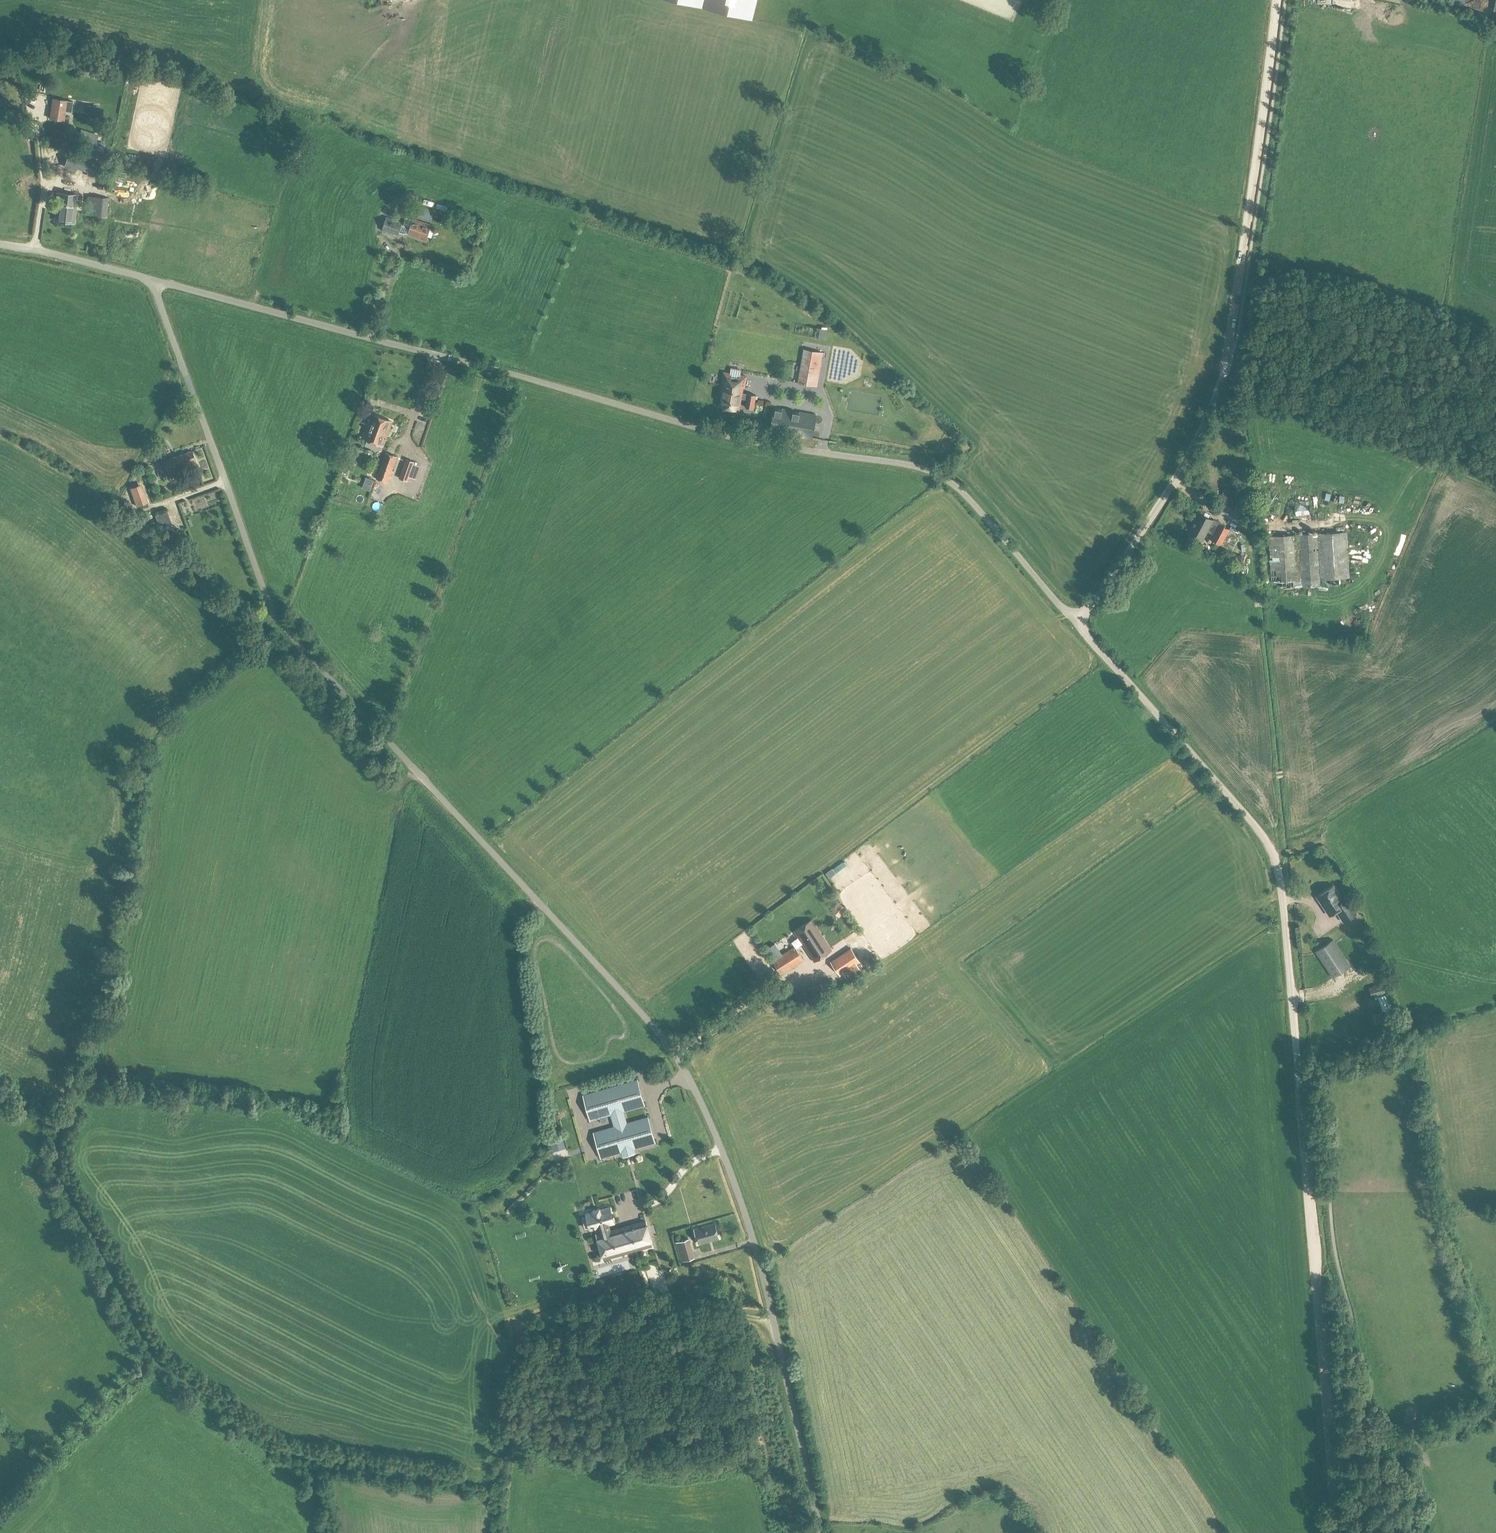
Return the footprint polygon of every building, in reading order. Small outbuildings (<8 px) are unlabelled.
[(753,19),(757,0),(675,0),(753,19)] [(399,8),(393,11),(397,19),(403,16),(399,8)] [(72,102),(67,101),(53,99),(50,118),(64,120),(65,112),(71,113),(72,102)] [(84,104),(83,110),(82,111),(92,114),(94,108),(84,104)] [(87,139),(84,150),(102,155),(105,144),(87,139)] [(75,223),(77,195),(58,194),(55,221),(75,223)] [(106,215),(107,198),(89,197),(88,214),(106,215)] [(422,208),(419,216),(431,220),(434,212),(422,208)] [(426,241),(431,225),(412,219),(412,220),(406,218),(404,223),(387,217),(383,230),(399,236),(401,231),(409,233),(409,235),(426,241)] [(820,328),(818,339),(825,340),(827,329),(828,327),(822,326),(822,328),(820,328)] [(817,386),(823,353),(806,350),(800,383),(817,386)] [(749,375),(753,359),(740,356),(737,368),(743,369),(742,373),(749,375)] [(722,392),(720,406),(739,410),(741,398),(747,399),(746,407),(754,409),(756,395),(748,393),(748,395),(742,394),(743,387),(745,388),(747,376),(741,375),(742,370),(731,368),(730,373),(724,372),(721,391),(722,392)] [(815,415),(817,408),(807,404),(805,411),(815,415)] [(817,416),(807,414),(774,407),(770,432),(813,440),(817,416)] [(373,414),(364,439),(368,440),(366,445),(382,451),(384,446),(393,421),(373,414)] [(156,458),(168,450),(164,444),(151,451),(155,458),(156,458)] [(174,460),(168,450),(156,458),(161,466),(164,465),(168,475),(196,465),(191,453),(174,460)] [(388,482),(397,458),(385,453),(376,477),(388,482)] [(415,479),(420,465),(413,463),(414,461),(406,459),(399,480),(407,482),(409,477),(415,479)] [(366,477),(363,489),(370,491),(374,480),(366,477)] [(391,492),(392,486),(383,485),(384,482),(381,481),(381,486),(373,486),(372,496),(381,497),(381,491),(391,492)] [(142,484),(130,488),(133,496),(137,506),(148,502),(144,492),(142,484)] [(392,504),(396,510),(402,506),(398,499),(392,504)] [(1305,503),(1291,503),(1291,515),(1305,516),(1305,503)] [(156,520),(169,516),(167,510),(155,513),(156,520)] [(1205,513),(1203,516),(1199,513),(1188,533),(1202,540),(1213,521),(1209,519),(1210,515),(1205,513)] [(1232,551),(1234,547),(1240,535),(1218,523),(1210,539),(1231,550),(1232,551)] [(1330,579),(1340,579),(1350,578),(1347,532),(1318,534),(1320,580),(1330,579)] [(1318,534),(1299,535),(1302,587),(1320,586),(1320,580),(1318,534)] [(1302,587),(1299,535),(1266,537),(1266,541),(1269,541),(1272,583),(1291,581),(1291,588),(1302,587)] [(1343,901),(1333,885),(1317,896),(1330,915),(1339,909),(1341,912),(1339,914),(1344,922),(1357,913),(1347,898),(1343,901)] [(840,917),(847,909),(839,902),(832,911),(840,917)] [(815,962),(832,951),(812,920),(795,931),(815,962)] [(1351,966),(1333,940),(1316,952),(1333,978),(1351,966)] [(782,976),(805,961),(794,947),(771,961),(782,976)] [(840,974),(860,962),(851,949),(832,961),(840,974)] [(817,983),(819,992),(830,989),(828,980),(817,983)] [(1386,993),(1383,983),(1369,988),(1372,998),(1386,993)] [(1384,1012),(1378,1014),(1372,1015),(1375,1026),(1380,1024),(1386,1023),(1384,1012)] [(644,1104),(637,1079),(584,1094),(591,1119),(610,1114),(614,1126),(594,1132),(601,1158),(621,1152),(622,1156),(634,1153),(633,1148),(655,1141),(648,1117),(627,1123),(623,1110),(644,1104)] [(642,1200),(643,1195),(627,1191),(625,1196),(642,1200)] [(704,1200),(691,1205),(693,1210),(707,1205),(704,1200)] [(653,1247),(646,1221),(610,1231),(608,1223),(613,1221),(609,1208),(599,1211),(598,1209),(595,1210),(595,1212),(587,1215),(591,1228),(598,1225),(600,1234),(597,1235),(604,1261),(653,1247)] [(715,1222),(694,1228),(698,1245),(720,1239),(715,1222)] [(689,1238),(677,1241),(682,1260),(695,1256),(689,1238)] [(637,1280),(636,1291),(646,1291),(646,1281),(637,1280)]
